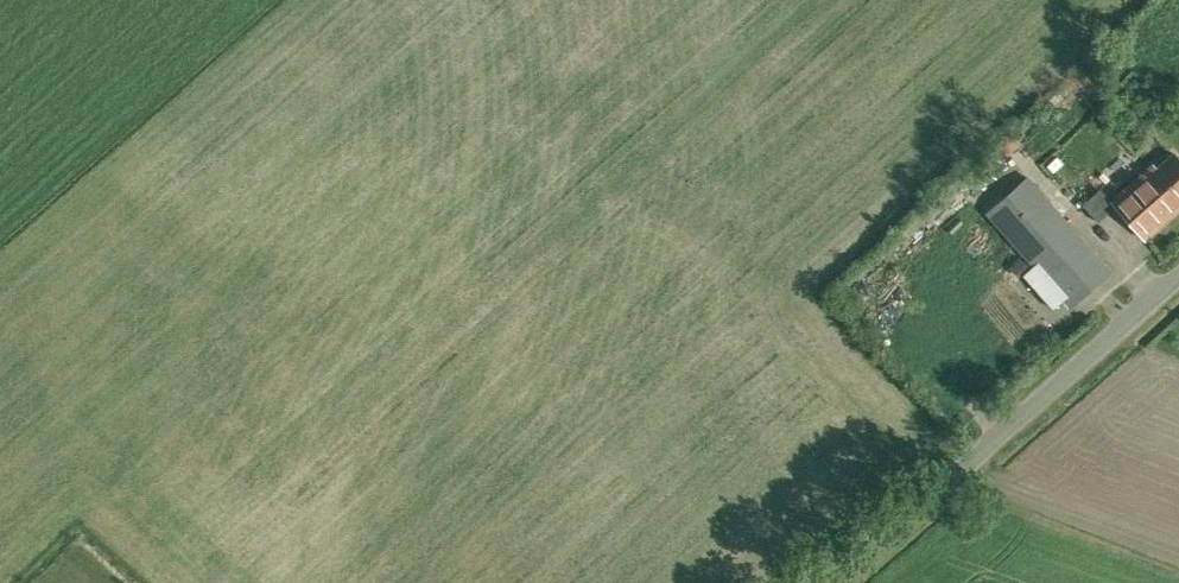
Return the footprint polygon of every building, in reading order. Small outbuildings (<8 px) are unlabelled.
[(1173,152),(1156,167),(1153,163),(1111,200),(1145,239),(1178,209),(1178,159),(1173,152)] [(1110,270),(1060,213),(1028,177),(986,213),(1069,307),(1110,270)] [(857,283),(847,295),(860,306),(870,295),(857,283)]
